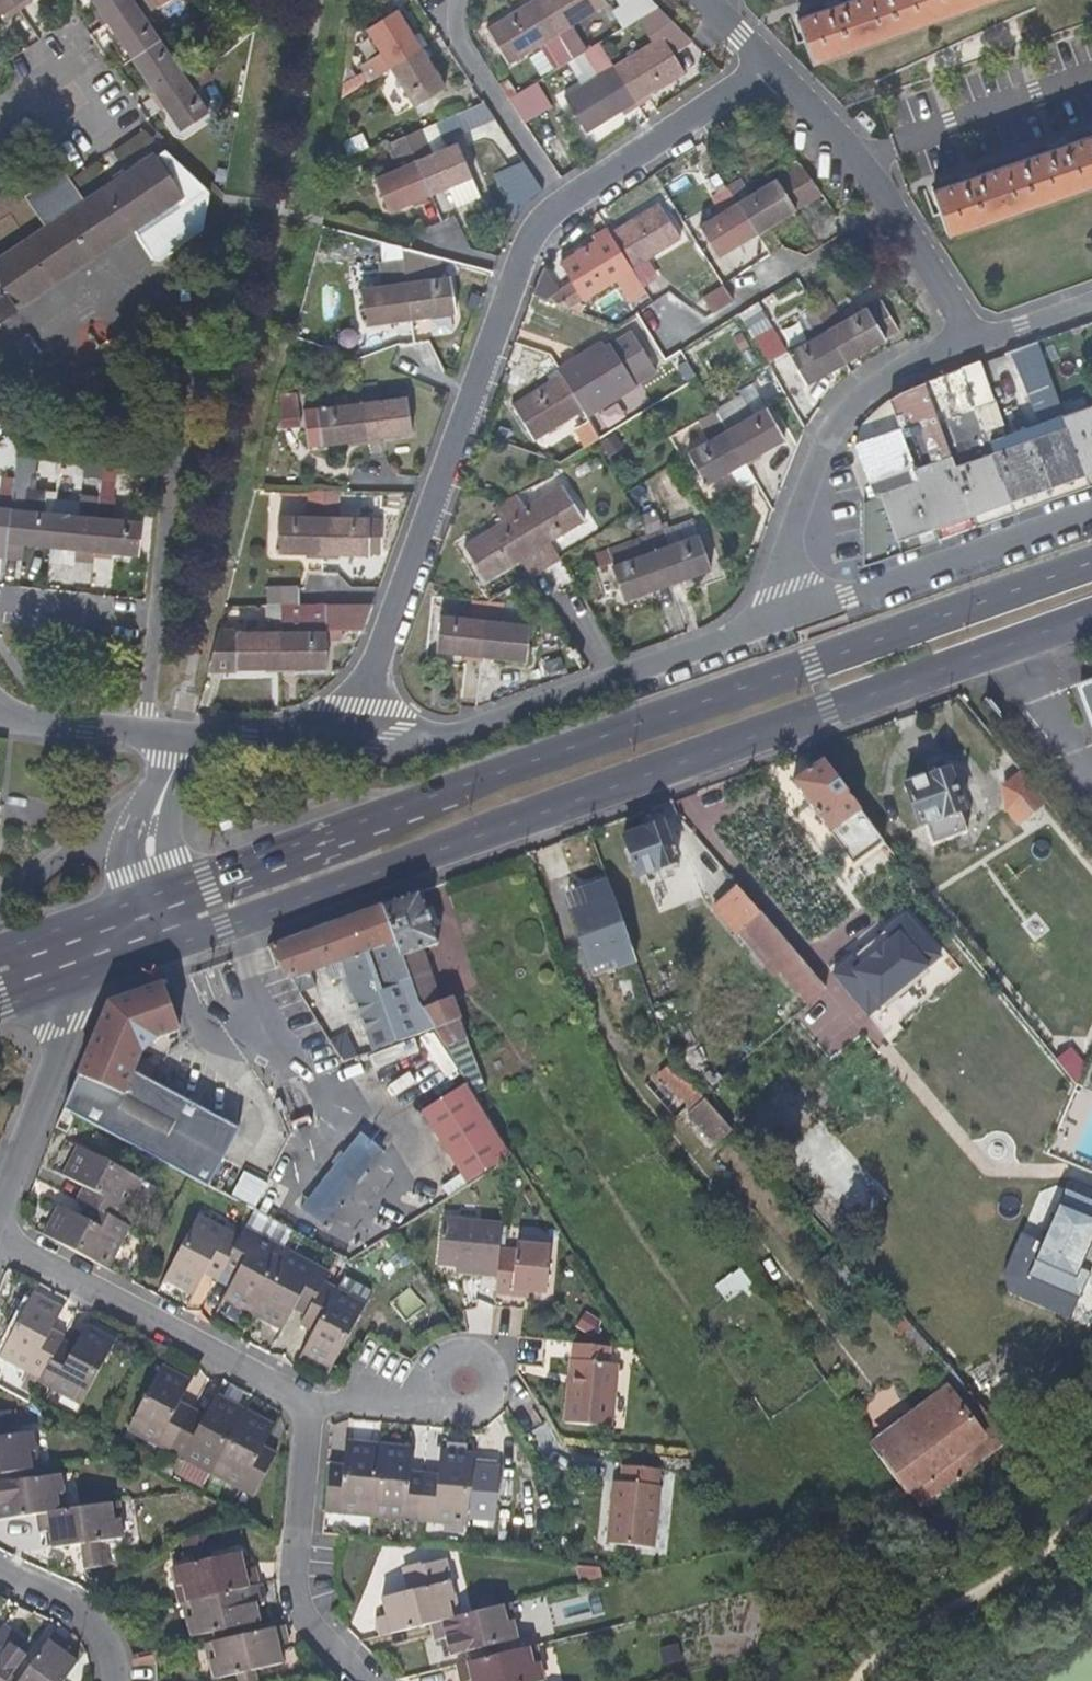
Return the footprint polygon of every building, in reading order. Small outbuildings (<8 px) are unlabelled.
[(12,0),(0,0),(0,13),(15,4),(12,0)] [(141,2),(145,0),(93,0),(108,24),(141,2)] [(508,65),(550,39),(565,63),(572,59),(535,0),(487,30),(508,65)] [(602,0),(535,0),(572,59),(581,53),(585,51),(570,26),(604,4),(602,0)] [(655,7),(648,0),(631,0),(612,11),(622,28),(635,20),(655,7)] [(811,64),(987,0),(849,0),(795,20),(811,64)] [(158,43),(138,13),(145,8),(141,2),(108,24),(132,60),(158,43)] [(633,103),(681,73),(669,54),(690,42),(684,36),(655,7),(635,20),(650,43),(611,67),(633,103)] [(420,51),(396,13),(366,32),(381,55),(369,62),(379,78),(391,70),(420,51)] [(155,96),(182,79),(158,43),(132,60),(155,96)] [(611,67),(597,43),(585,51),(581,53),(596,77),(563,98),(585,133),(633,103),(611,67)] [(444,89),(420,51),(391,70),(416,108),(444,89)] [(199,68),(193,60),(185,66),(190,74),(199,68)] [(206,115),(192,92),(209,80),(201,67),(190,74),(182,79),(155,96),(179,132),(206,115)] [(544,98),(534,82),(506,100),(516,115),(544,98)] [(469,178),(454,145),(441,150),(429,156),(425,147),(437,141),(430,126),(403,138),(429,196),(469,178)] [(947,236),(1091,184),(1091,134),(1009,164),(931,191),(947,236)] [(388,214),(429,196),(403,138),(388,145),(399,170),(374,181),(388,214)] [(429,156),(441,150),(437,141),(425,147),(429,156)] [(69,273),(131,230),(154,262),(199,231),(208,194),(163,152),(155,158),(152,158),(84,202),(63,172),(25,197),(46,229),(0,260),(0,320),(69,273)] [(510,209),(541,194),(525,162),(494,177),(510,209)] [(756,237),(821,198),(815,189),(799,168),(749,200),(738,184),(727,190),(750,228),(756,237)] [(756,237),(750,228),(727,190),(713,198),(724,214),(699,229),(717,260),(756,237)] [(677,238),(657,203),(608,233),(629,268),(677,238)] [(617,275),(629,268),(608,233),(559,263),(569,281),(544,298),(566,307),(617,275)] [(403,260),(401,248),(384,244),(387,261),(403,260)] [(403,265),(403,260),(387,261),(385,262),(388,281),(390,281),(390,285),(361,289),(365,324),(410,318),(403,265)] [(455,313),(450,277),(419,281),(417,264),(403,265),(410,318),(455,313)] [(642,288),(629,268),(617,275),(630,297),(642,288)] [(842,361),(896,331),(877,299),(839,322),(824,299),(810,306),(842,361)] [(842,361),(810,306),(794,316),(808,340),(784,353),(803,384),(842,361)] [(783,349),(770,326),(750,337),(763,361),(783,349)] [(586,415),(657,374),(633,334),(606,348),(603,344),(559,368),(562,373),(583,410),(586,415)] [(995,401),(981,361),(964,367),(978,406),(995,401)] [(978,406),(964,367),(926,381),(939,415),(940,420),(978,406)] [(583,410),(562,373),(513,402),(534,438),(583,410)] [(939,415),(926,381),(905,388),(905,389),(917,423),(939,415)] [(365,438),(359,387),(359,385),(346,386),(348,405),(305,410),(308,446),(365,438)] [(411,434),(406,399),(379,402),(376,385),(359,387),(365,438),(411,434)] [(301,425),(297,394),(279,396),(279,397),(283,427),(301,425)] [(783,439),(765,409),(739,424),(727,404),(715,411),(741,457),(745,462),(783,439)] [(1063,418),(1079,464),(1083,475),(1091,472),(1091,408),(1063,418)] [(741,457),(715,411),(703,418),(716,438),(709,442),(688,455),(706,485),(745,462),(741,457)] [(1079,464),(1063,418),(991,444),(1011,498),(1011,501),(1083,475),(1079,464)] [(683,442),(702,430),(709,442),(716,438),(705,420),(700,423),(698,420),(678,432),(683,442)] [(9,439),(0,425),(0,444),(9,439)] [(931,516),(915,471),(899,427),(853,443),(877,509),(873,513),(874,532),(891,544),(935,527),(931,516)] [(18,453),(9,439),(0,444),(0,469),(16,462),(18,453)] [(1011,498),(991,444),(954,457),(974,514),(1011,501),(1011,498)] [(974,514),(954,457),(915,471),(931,516),(935,527),(974,514)] [(74,476),(75,462),(60,460),(58,474),(74,476)] [(51,548),(54,515),(22,512),(28,464),(16,462),(7,543),(51,548)] [(1083,475),(1087,485),(1091,484),(1091,472),(1083,475)] [(1047,500),(1087,485),(1083,475),(1011,501),(1015,511),(1047,500)] [(14,480),(0,480),(0,542),(7,543),(14,480)] [(583,518),(563,485),(526,506),(516,492),(505,498),(534,548),(547,540),(583,518)] [(322,553),(323,490),(310,489),(310,497),(309,516),(277,515),(277,552),(322,553)] [(310,497),(310,489),(279,489),(279,496),(310,497)] [(380,553),(379,516),(362,516),(338,516),(338,505),(337,490),(323,490),(322,553),(380,553)] [(883,558),(918,546),(939,538),(935,527),(891,544),(874,532),(873,513),(877,509),(872,497),(862,502),(863,565),(883,558)] [(534,548),(505,498),(494,505),(503,520),(465,542),(484,577),(520,556),(534,548)] [(93,552),(99,501),(81,499),(79,518),(54,515),(51,548),(93,552)] [(136,557),(139,524),(112,522),(113,503),(99,501),(93,552),(136,557)] [(977,524),(1009,513),(1015,511),(1011,501),(974,514),(977,524)] [(362,516),(361,505),(338,505),(338,516),(362,516)] [(963,529),(977,524),(974,514),(935,527),(939,538),(963,529)] [(710,570),(693,520),(646,536),(652,547),(666,585),(710,570)] [(666,585),(652,547),(646,536),(607,549),(624,599),(666,585)] [(547,540),(534,548),(544,565),(557,557),(547,540)] [(544,565),(534,548),(520,556),(530,573),(534,571),(544,565)] [(297,604),(297,588),(265,588),(265,604),(267,604),(281,604),(297,604)] [(526,659),(529,624),(503,622),(506,588),(485,600),(480,655),(526,659)] [(480,655),(485,600),(473,598),(470,618),(439,615),(436,650),(480,655)] [(365,626),(372,604),(373,602),(330,603),(326,603),(326,628),(365,626)] [(326,628),(326,603),(297,604),(296,631),(326,630),(326,628)] [(281,667),(281,604),(267,604),(267,630),(217,631),(216,635),(208,668),(281,667)] [(326,667),(326,630),(296,631),(297,604),(281,604),(281,667),(326,667)] [(1075,689),(1091,738),(1091,683),(1075,689)] [(863,812),(823,760),(793,784),(833,836),(863,812)] [(936,779),(908,788),(923,829),(926,828),(934,851),(971,838),(962,815),(970,812),(955,772),(950,774),(946,764),(932,768),(936,779)] [(1051,809),(1023,776),(1005,792),(1012,814),(1025,830),(1051,809)] [(662,824),(623,838),(636,880),(676,867),(662,824)] [(588,970),(632,955),(607,883),(581,892),(586,907),(572,912),(581,940),(578,940),(588,970)] [(758,913),(739,891),(716,911),(737,935),(742,931),(797,994),(811,1010),(828,995),(806,970),(758,913)] [(586,907),(581,892),(566,897),(572,912),(586,907)] [(437,945),(419,893),(400,899),(382,906),(395,943),(417,1005),(432,1030),(444,1048),(445,1051),(464,1045),(449,1001),(441,1002),(427,963),(421,965),(417,951),(437,945)] [(417,1005),(395,943),(382,906),(296,938),(270,947),(291,981),(341,964),(373,1051),(432,1030),(417,1005)] [(165,1036),(177,1031),(161,986),(108,1005),(92,1043),(78,1074),(64,1104),(62,1109),(207,1187),(236,1130),(139,1075),(133,1072),(141,1057),(149,1061),(170,1047),(165,1036)] [(691,1091),(669,1066),(669,1065),(666,1066),(657,1075),(686,1109),(697,1099),(691,1091)] [(457,1087),(413,1116),(459,1187),(502,1159),(457,1087)] [(728,1132),(700,1102),(685,1114),(713,1147),(728,1132)] [(353,1130),(375,1148),(394,1123),(371,1106),(353,1130)] [(65,1134),(74,1116),(62,1109),(58,1120),(55,1130),(65,1134)] [(359,1169),(375,1148),(353,1130),(336,1152),(359,1169)] [(118,1222),(139,1182),(88,1154),(79,1150),(64,1178),(82,1187),(76,1200),(85,1205),(103,1214),(118,1222)] [(350,1181),(359,1169),(336,1152),(327,1164),(350,1181)] [(336,1202),(350,1181),(327,1164),(312,1185),(336,1202)] [(320,1224),(336,1202),(312,1185),(295,1207),(320,1224)] [(103,1269),(126,1227),(118,1222),(103,1214),(85,1205),(78,1217),(60,1208),(44,1238),(66,1250),(103,1269)] [(500,1250),(502,1225),(442,1220),(438,1267),(466,1269),(466,1277),(497,1280),(500,1250)] [(1071,1220),(1068,1227),(1055,1222),(1027,1281),(1039,1287),(1031,1304),(1071,1322),(1078,1306),(1068,1301),(1091,1251),(1091,1230),(1071,1220)] [(221,1272),(237,1241),(196,1221),(164,1279),(193,1294),(202,1277),(215,1283),(221,1272)] [(263,1294),(285,1254),(243,1231),(237,1241),(221,1272),(233,1278),(224,1298),(252,1314),(263,1294)] [(546,1295),(550,1248),(517,1245),(516,1251),(500,1250),(497,1280),(495,1297),(511,1299),(512,1291),(530,1293),(546,1295)] [(321,1285),(326,1276),(285,1254),(263,1294),(252,1314),(281,1329),(291,1310),(304,1316),(321,1285)] [(331,1366),(362,1306),(321,1285),(299,1327),(312,1333),(302,1352),(331,1366)] [(528,1301),(530,1293),(512,1291),(511,1299),(528,1301)] [(62,1337),(50,1330),(60,1312),(31,1297),(27,1303),(0,1355),(0,1356),(40,1378),(60,1341),(62,1337)] [(79,1404),(111,1344),(83,1328),(73,1347),(60,1341),(40,1378),(37,1381),(79,1404)] [(613,1428),(617,1365),(610,1365),(611,1348),(591,1346),(573,1344),(566,1423),(613,1428)] [(167,1451),(186,1417),(189,1411),(178,1404),(187,1385),(159,1369),(127,1430),(167,1451)] [(930,1496),(998,1446),(967,1401),(962,1395),(880,1454),(908,1494),(921,1485),(930,1496)] [(231,1436),(242,1414),(213,1398),(202,1417),(189,1411),(186,1417),(167,1451),(210,1474),(231,1436)] [(18,1428),(16,1412),(7,1413),(9,1429),(18,1428)] [(7,1413),(0,1414),(0,1439),(11,1438),(9,1429),(7,1413)] [(261,1449),(271,1429),(242,1414),(231,1436),(210,1474),(251,1496),(272,1454),(261,1449)] [(31,1454),(37,1453),(34,1434),(11,1438),(0,1439),(0,1477),(20,1474),(34,1472),(31,1454)] [(370,1515),(374,1473),(377,1447),(344,1444),(342,1467),(327,1466),(322,1511),(370,1515)] [(416,1521),(421,1474),(407,1473),(409,1450),(377,1447),(374,1473),(370,1515),(416,1521)] [(40,1470),(37,1453),(31,1454),(34,1472),(37,1471),(40,1470)] [(461,1526),(469,1456),(436,1453),(434,1476),(421,1474),(416,1521),(461,1526)] [(659,1547),(665,1471),(627,1467),(625,1484),(618,1484),(614,1544),(659,1547)] [(64,1495),(60,1477),(38,1481),(37,1471),(34,1472),(20,1474),(22,1483),(0,1487),(0,1525),(40,1518),(62,1514),(57,1497),(64,1495)] [(67,1514),(64,1495),(57,1497),(62,1514),(67,1514)] [(122,1524),(119,1505),(112,1506),(115,1525),(122,1524)] [(125,1542),(122,1524),(115,1525),(112,1506),(87,1510),(67,1514),(62,1514),(40,1518),(44,1536),(54,1534),(58,1553),(85,1548),(102,1546),(125,1542)] [(209,1550),(205,1534),(186,1538),(190,1554),(209,1550)] [(190,1554),(186,1538),(178,1540),(178,1541),(182,1556),(190,1554)] [(104,1554),(102,1546),(85,1548),(87,1557),(104,1554)] [(210,1558),(209,1550),(190,1554),(192,1562),(210,1558)] [(258,1585),(253,1566),(242,1568),(237,1551),(210,1558),(192,1562),(170,1567),(174,1585),(181,1584),(186,1601),(189,1600),(200,1598),(258,1585)] [(114,1568),(110,1552),(104,1554),(106,1568),(114,1568)] [(106,1568),(104,1554),(87,1557),(90,1572),(106,1568)] [(432,1583),(428,1567),(420,1569),(424,1585),(432,1583)] [(424,1585),(420,1569),(404,1573),(408,1589),(424,1585)] [(186,1601),(181,1584),(174,1585),(178,1603),(182,1602),(186,1601)] [(258,1622),(254,1605),(265,1602),(260,1584),(258,1585),(200,1598),(189,1600),(194,1619),(186,1621),(191,1638),(213,1633),(231,1628),(258,1622)] [(427,1593),(424,1585),(408,1589),(410,1598),(427,1593)] [(453,1622),(448,1606),(454,1604),(450,1587),(427,1593),(410,1598),(383,1605),(388,1621),(377,1625),(381,1642),(414,1633),(431,1628),(453,1622)] [(194,1619),(189,1600),(186,1601),(182,1602),(186,1621),(194,1619)] [(459,1621),(454,1604),(448,1606),(453,1622),(459,1621)] [(512,1626),(508,1608),(502,1609),(507,1628),(512,1626)] [(516,1644),(512,1626),(507,1628),(502,1609),(499,1610),(459,1621),(453,1622),(431,1628),(436,1647),(447,1644),(452,1661),(477,1654),(496,1650),(516,1644)] [(281,1664),(276,1647),(287,1644),(282,1627),(234,1638),(215,1642),(211,1643),(216,1662),(209,1663),(213,1680),(237,1675),(252,1671),(281,1664)] [(234,1638),(231,1628),(213,1633),(215,1642),(234,1638)] [(26,1659),(12,1649),(18,1640),(2,1629),(0,1632),(0,1680),(9,1680),(26,1659)] [(75,1672),(61,1661),(67,1651),(52,1639),(29,1671),(21,1680),(67,1680),(75,1672)] [(216,1662),(211,1643),(204,1645),(209,1663),(216,1662)] [(539,1667),(534,1649),(527,1651),(533,1669),(539,1667)] [(499,1659),(496,1650),(477,1654),(480,1663),(489,1661),(499,1659)] [(539,1667),(533,1669),(527,1651),(499,1659),(489,1661),(480,1663),(458,1670),(460,1680),(543,1680),(539,1667)] [(252,1671),(237,1675),(238,1680),(253,1680),(255,1680),(252,1671)]
